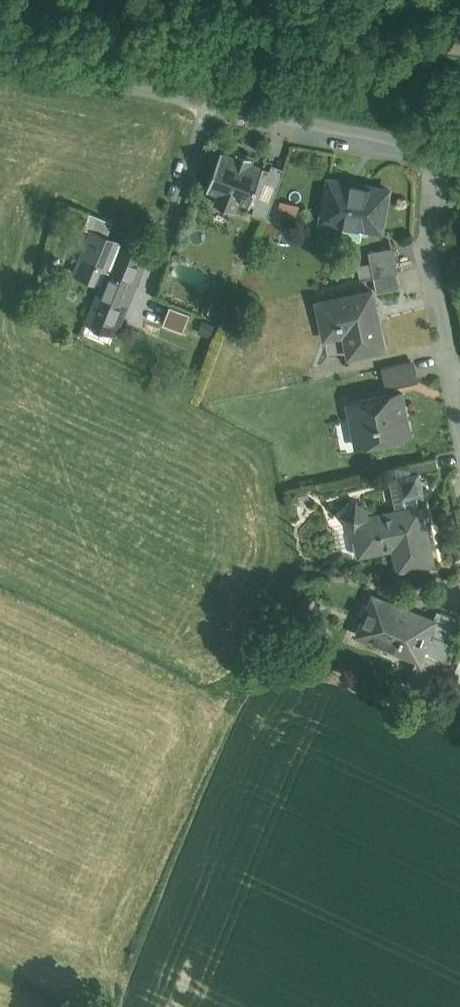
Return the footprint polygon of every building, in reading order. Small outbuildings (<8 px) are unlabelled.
[(235,156),(221,150),(207,188),(218,192),(214,201),(236,210),(239,200),(250,204),(254,195),(265,167),(250,161),(252,156),(237,151),(235,156)] [(285,169),(272,164),(270,169),(264,184),(277,190),(285,169)] [(265,167),(254,195),(259,197),(264,184),(270,169),(265,167)] [(389,189),(329,178),(322,219),(343,223),(342,233),(361,236),(363,226),(381,229),(389,189)] [(277,190),(264,184),(259,197),(272,202),(277,190)] [(299,205),(276,200),(272,212),(297,217),(299,205)] [(112,222),(90,213),(84,228),(107,236),(112,222)] [(91,234),(81,260),(95,265),(105,240),(91,234)] [(368,251),(374,277),(398,272),(392,245),(368,251)] [(145,256),(119,246),(88,321),(114,332),(145,256)] [(398,272),(374,277),(377,291),(401,286),(398,272)] [(372,289),(317,301),(322,325),(332,323),(332,324),(339,323),(339,324),(342,323),(349,355),(385,348),(372,289)] [(415,381),(411,360),(382,366),(386,387),(415,381)] [(403,392),(375,398),(375,396),(347,402),(356,445),(411,434),(403,392)] [(436,456),(409,462),(411,474),(418,472),(439,468),(436,456)] [(411,474),(399,476),(403,496),(404,496),(422,492),(418,472),(411,474)] [(421,505),(407,507),(404,496),(403,496),(399,476),(390,478),(396,510),(368,515),(356,502),(343,514),(355,528),(360,553),(394,546),(398,568),(433,561),(421,505)] [(433,619),(374,594),(358,633),(417,657),(420,651),(428,632),(433,619)] [(437,609),(433,619),(428,632),(452,642),(459,624),(459,618),(437,609)] [(452,642),(428,632),(420,651),(417,657),(406,684),(431,694),(452,642)]
